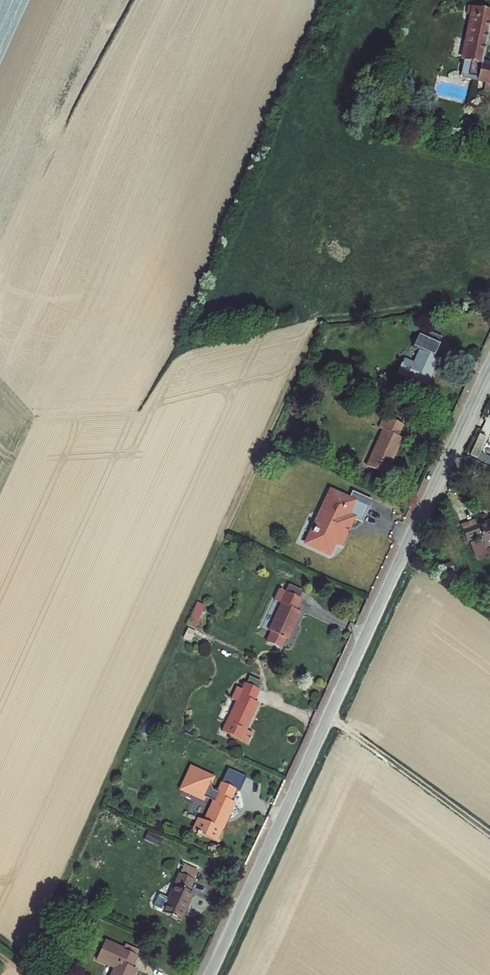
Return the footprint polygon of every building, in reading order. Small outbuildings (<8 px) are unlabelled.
[(470,6),(460,60),(465,60),(461,77),(489,83),(489,65),(482,63),(489,22),(489,10),(470,6)] [(433,341),(437,343),(441,335),(425,328),(422,336),(433,341)] [(433,341),(422,336),(416,334),(412,332),(407,344),(414,347),(409,358),(402,354),(393,371),(412,380),(410,385),(416,388),(418,383),(423,386),(436,358),(433,356),(438,343),(437,343),(433,341)] [(401,427),(387,421),(370,458),(389,467),(401,440),(397,437),(401,427)] [(479,434),(469,455),(477,459),(487,437),(479,434)] [(321,515),(307,544),(331,555),(336,542),(343,545),(350,529),(351,529),(356,518),(363,522),(370,507),(350,498),(348,501),(342,498),(342,496),(330,490),(319,514),(321,515)] [(353,491),(350,498),(370,507),(373,500),(353,491)] [(489,546),(489,519),(474,525),(472,520),(458,525),(465,542),(478,537),(483,549),(489,546)] [(289,638),(301,613),(294,610),(298,602),(297,601),(283,595),(275,591),(268,588),(264,598),(271,601),(259,625),(289,638)] [(286,588),(283,595),(297,601),(300,594),(286,588)] [(195,602),(188,627),(197,629),(204,605),(195,602)] [(191,641),(195,631),(187,628),(183,638),(191,641)] [(248,685),(259,687),(260,681),(249,679),(248,685)] [(230,723),(225,721),(224,720),(219,730),(248,743),(252,734),(250,733),(246,731),(259,702),(255,700),(258,692),(247,686),(230,723)] [(239,769),(240,788),(251,787),(250,773),(245,773),(245,768),(239,769)] [(236,791),(221,784),(205,821),(200,818),(194,831),(218,841),(237,801),(232,799),(236,791)] [(196,875),(183,869),(163,916),(181,924),(195,894),(189,891),(196,875)] [(105,944),(96,963),(114,971),(113,974),(137,974),(139,970),(134,968),(139,955),(125,948),(123,953),(105,944)]
